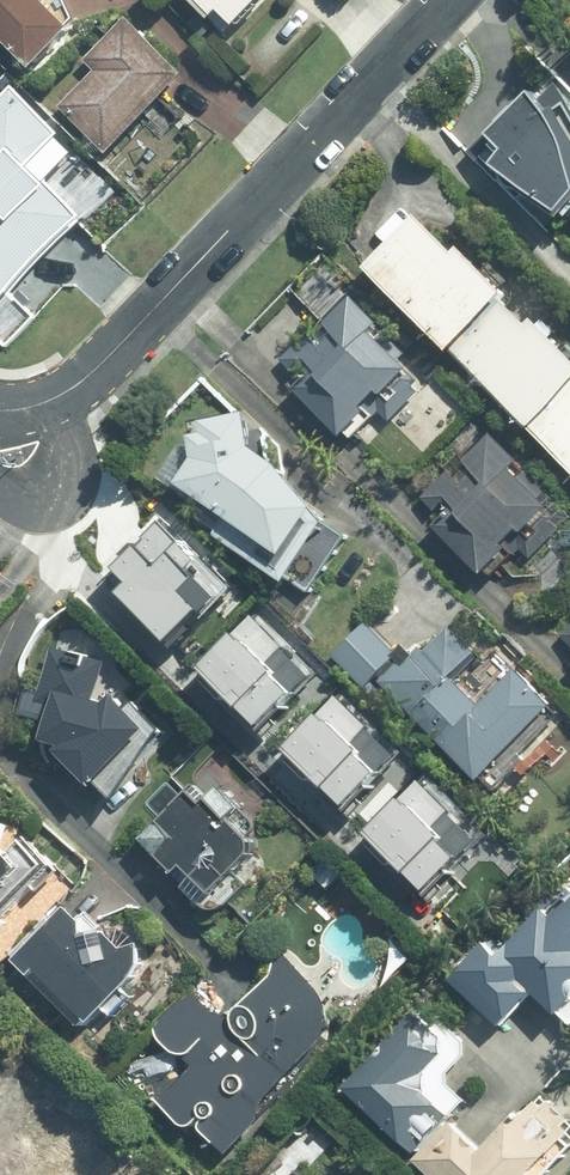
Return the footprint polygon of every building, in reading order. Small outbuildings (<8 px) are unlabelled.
[(38,73),(78,32),(46,0),(0,0),(0,36),(38,73)] [(217,24),(226,15),(243,32),(274,0),(192,0),(217,24)] [(96,71),(61,107),(110,155),(189,75),(129,17),(86,61),(96,71)] [(471,152),(504,175),(506,183),(516,191),(524,192),(532,191),(569,215),(569,216),(569,100),(558,82),(543,98),(538,92),(495,134),(491,132),(471,152)] [(13,87),(0,100),(0,287),(16,286),(74,227),(72,205),(49,184),(49,171),(33,156),(58,131),(13,87)] [(369,268),(569,465),(569,350),(539,319),(533,325),(508,300),(513,294),(466,247),(460,253),(422,215),(369,268)] [(298,390),(345,438),(371,412),(368,409),(383,393),(386,396),(414,370),(376,331),(384,323),(357,296),(328,324),(338,334),(324,348),(312,336),(306,342),(311,347),(309,349),(304,344),(303,345),(300,342),(282,360),(296,376),(307,365),(315,373),(298,390)] [(312,593),(348,536),(318,517),(324,509),(286,465),(258,448),(252,414),(206,422),(207,434),(194,436),(195,442),(180,445),(161,478),(180,490),(173,501),(221,533),(218,537),(290,584),(292,581),(312,593)] [(448,472),(423,497),(436,510),(449,499),(458,507),(437,526),(487,575),(512,550),(508,546),(523,530),(527,534),(555,508),(520,474),(503,491),(499,487),(524,461),(497,434),(469,461),(460,452),(444,468),(448,472)] [(137,576),(127,587),(180,637),(232,582),(163,518),(121,561),(137,576)] [(254,612),(210,659),(271,717),(316,670),(254,612)] [(366,622),(333,655),(367,688),(377,679),(482,782),(485,778),(498,790),(527,761),(520,754),(537,736),(562,712),(517,668),(481,705),(452,676),(487,640),(462,615),(425,653),(414,642),(408,649),(403,644),(396,651),(366,622)] [(100,786),(156,730),(119,694),(112,703),(101,699),(109,662),(55,649),(42,693),(24,690),(19,714),(54,723),(49,742),(69,747),(64,752),(100,786)] [(340,693),(294,742),(354,799),(401,750),(340,693)] [(191,794),(145,841),(180,874),(189,865),(217,893),(205,903),(214,908),(227,908),(252,883),(239,871),(257,854),(256,846),(254,836),(257,833),(259,829),(259,825),(258,821),(224,786),(211,773),(213,770),(196,754),(173,777),(191,794)] [(427,776),(377,830),(438,886),(488,832),(427,776)] [(1,962),(75,883),(29,837),(13,827),(0,822),(0,961),(1,962)] [(453,980),(492,1016),(494,1015),(504,1026),(509,1020),(517,1018),(522,1014),(527,1010),(531,1002),(532,995),(535,992),(569,1023),(569,891),(550,911),(548,909),(508,951),(490,941),(453,980)] [(13,955),(20,961),(86,1026),(91,1020),(95,1024),(108,1010),(115,1017),(134,998),(127,991),(139,978),(146,966),(146,944),(128,949),(111,932),(109,933),(90,913),(84,919),(72,907),(59,921),(53,916),(28,942),(27,941),(13,955)] [(199,994),(195,985),(157,1021),(157,1031),(162,1040),(169,1048),(181,1055),(187,1055),(193,1054),(199,1060),(160,1102),(190,1131),(199,1124),(232,1155),(262,1123),(269,1100),(317,1049),(328,1030),(329,1020),(329,1010),(320,991),(279,948),(274,975),(239,1009),(235,1014),(233,1017),(224,1017),(213,1011),(205,1003),(199,994)] [(347,1089),(419,1156),(467,1100),(450,1085),(450,1072),(466,1056),(467,1043),(423,1005),(347,1089)] [(16,1023),(0,1007),(0,1040),(16,1023)] [(2,1150),(13,1160),(2,1172),(5,1174),(127,1174),(139,1163),(116,1141),(109,1148),(86,1126),(78,1135),(57,1115),(44,1128),(24,1108),(46,1085),(21,1060),(18,1063),(9,1053),(0,1062),(0,1152),(2,1150)] [(419,1161),(434,1174),(548,1174),(569,1152),(569,1142),(542,1116),(532,1127),(520,1116),(487,1152),(454,1122),(419,1161)]
